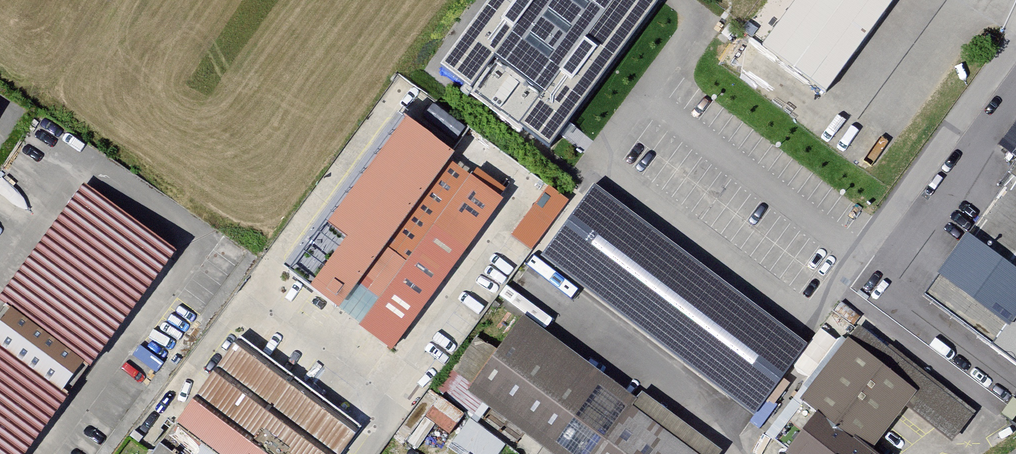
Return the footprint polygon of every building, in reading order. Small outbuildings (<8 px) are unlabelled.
[(553,146),(661,4),(655,0),(495,0),(445,66),(553,146)] [(765,43),(827,88),(892,0),(796,0),(765,43)] [(453,154),(399,112),(281,266),(335,307),(453,154)] [(1000,141),(1015,151),(1015,118),(1000,141)] [(965,241),(930,292),(1015,355),(1015,167),(965,241)] [(0,292),(0,453),(24,453),(177,249),(84,181),(0,292)] [(539,250),(575,197),(551,181),(515,233),(539,250)] [(802,347),(594,191),(547,255),(754,410),(802,347)] [(359,328),(391,352),(467,247),(435,224),(359,328)] [(726,453),(642,392),(635,401),(522,316),(470,392),(547,453),(725,453),(726,453)] [(789,453),(884,453),(873,446),(905,405),(951,440),(972,412),(859,325),(804,397),(819,408),(784,451),(789,453)] [(150,453),(337,453),(358,426),(237,338),(150,453)] [(450,444),(464,453),(500,453),(509,442),(472,415),(450,444)]
